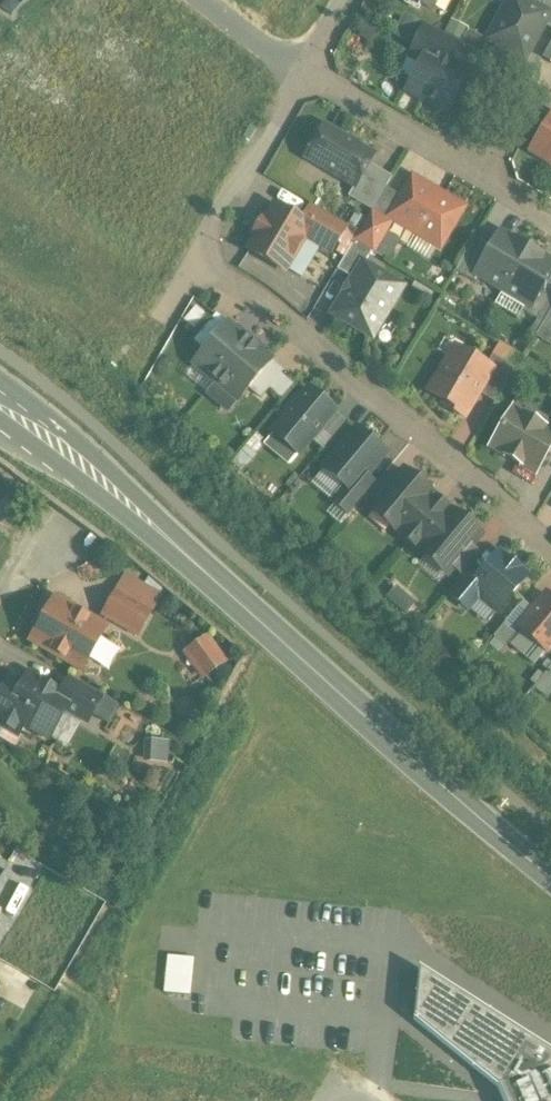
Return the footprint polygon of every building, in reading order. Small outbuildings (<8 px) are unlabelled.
[(431,10),(437,0),(411,0),(431,10)] [(486,40),(525,61),(545,25),(550,14),(550,13),(538,6),(528,0),(508,0),(486,40)] [(538,6),(550,13),(550,0),(542,0),(538,6)] [(461,43),(426,25),(415,47),(426,53),(427,51),(451,64),(461,43)] [(550,42),(542,58),(550,62),(550,42)] [(451,64),(427,51),(426,53),(407,90),(448,111),(468,72),(451,64)] [(532,151),(550,163),(550,119),(532,151)] [(374,156),(324,126),(306,157),(355,186),(356,186),(370,163),(374,156)] [(370,163),(356,186),(355,186),(349,197),(372,211),(393,177),(370,163)] [(462,208),(413,179),(391,217),(440,246),(462,208)] [(303,223),(275,206),(267,220),(265,218),(255,235),(257,236),(249,249),(285,270),(305,237),(308,231),(310,227),(303,223)] [(347,226),(313,206),(303,223),(310,227),(308,231),(305,237),(331,252),(347,226)] [(392,223),(372,211),(355,241),(374,252),(392,223)] [(493,247),(476,275),(481,277),(504,291),(529,248),(521,243),(521,245),(501,233),(493,247)] [(476,237),(456,271),(477,284),(481,277),(476,275),(493,247),(476,237)] [(355,241),(338,270),(354,279),(363,264),(364,264),(372,252),(373,253),(374,252),(355,241)] [(529,248),(504,291),(527,304),(531,307),(547,279),(550,273),(550,263),(536,254),(537,252),(529,248)] [(364,264),(363,264),(354,279),(334,313),(372,337),(402,287),(364,264)] [(547,279),(531,307),(527,304),(523,311),(544,323),(544,322),(550,311),(550,281),(547,279)] [(228,322),(194,362),(216,381),(250,341),(228,322)] [(544,322),(544,323),(536,337),(550,346),(550,326),(544,322)] [(273,360),(250,341),(216,381),(239,400),(273,360)] [(487,365),(456,347),(430,392),(447,403),(445,406),(464,417),(479,393),(493,369),(487,365)] [(493,369),(479,393),(496,403),(516,369),(493,355),(487,365),(493,369)] [(302,399),(300,397),(283,417),(285,419),(274,433),(298,454),(335,410),(310,390),(302,399)] [(512,408),(511,410),(512,410),(491,444),(490,446),(492,447),(506,455),(505,456),(521,466),(522,464),(535,472),(535,473),(537,474),(538,472),(550,450),(550,431),(547,428),(512,408)] [(385,453),(358,429),(325,469),(346,487),(352,492),(366,476),(385,453)] [(432,493),(405,471),(395,483),(379,502),(372,510),(410,541),(442,504),(431,495),(432,493)] [(395,483),(385,474),(376,484),(368,493),(379,502),(395,483)] [(376,484),(366,476),(352,492),(346,487),(333,501),(350,515),(368,493),(376,484)] [(480,534),(454,512),(452,513),(442,504),(410,541),(447,573),(454,566),(464,574),(468,570),(480,555),(470,547),(480,534)] [(478,578),(470,588),(476,593),(498,611),(527,576),(518,568),(510,560),(509,561),(500,553),(478,578)] [(464,574),(448,593),(464,606),(476,593),(470,588),(478,578),(468,570),(464,574)] [(159,596),(127,577),(118,591),(151,610),(159,596)] [(151,610),(118,591),(105,615),(137,634),(151,610)] [(519,628),(547,651),(550,646),(550,597),(548,595),(519,628)] [(105,628),(55,600),(33,639),(82,668),(105,628)] [(515,635),(503,625),(493,637),(505,647),(515,635)] [(227,666),(208,638),(185,654),(205,682),(227,666)] [(9,681),(0,697),(0,723),(19,734),(23,726),(43,737),(47,736),(50,737),(66,709),(72,699),(62,693),(29,675),(22,688),(9,681)] [(104,695),(71,677),(62,693),(72,699),(66,709),(88,722),(104,695)] [(0,723),(0,738),(16,747),(22,736),(19,734),(0,723)] [(151,761),(176,762),(177,739),(151,739),(151,761)] [(82,908),(24,876),(0,921),(0,951),(46,975),(82,908)] [(173,993),(200,994),(201,956),(174,955),(173,993)] [(419,968),(414,1020),(497,1088),(503,1100),(550,1100),(550,1052),(419,968)]
